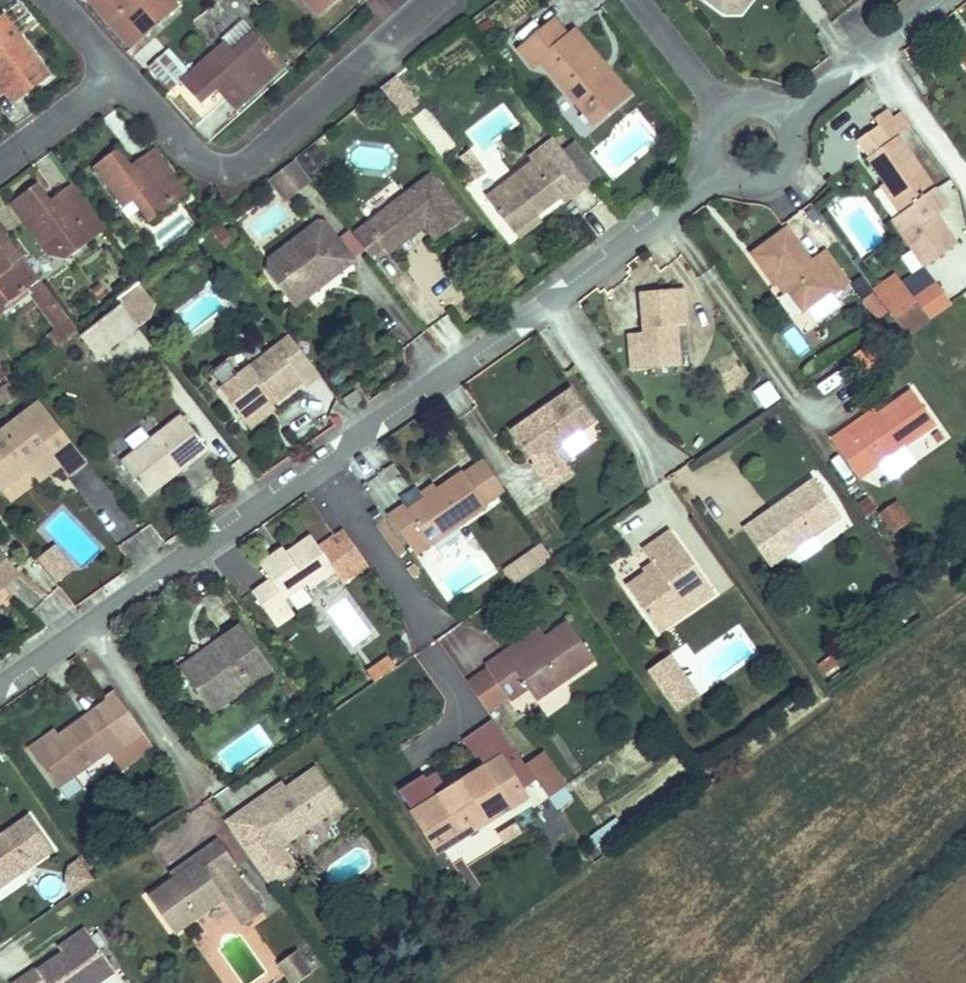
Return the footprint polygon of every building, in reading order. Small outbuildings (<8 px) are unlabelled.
[(92,5),(131,49),(165,18),(155,7),(150,12),(141,3),(145,0),(97,0),(92,5)] [(141,3),(150,12),(155,7),(165,18),(179,6),(173,0),(145,0),(141,3)] [(317,17),(337,0),(302,0),(317,17)] [(723,14),(722,0),(706,0),(723,14)] [(723,14),(738,12),(749,0),(722,0),(723,14)] [(20,35),(4,13),(0,16),(0,31),(9,43),(20,35)] [(594,124),(623,100),(591,62),(597,57),(575,31),(568,37),(554,20),(518,49),(533,67),(541,61),(594,124)] [(225,42),(218,49),(180,82),(201,105),(222,86),(241,108),(285,69),(243,21),(223,40),(225,42)] [(20,35),(9,43),(0,31),(0,77),(9,71),(26,94),(51,76),(20,35)] [(591,62),(623,100),(628,95),(597,57),(591,62)] [(0,77),(0,97),(7,91),(16,102),(26,94),(9,71),(0,77)] [(397,75),(379,87),(400,117),(418,104),(397,75)] [(236,113),(241,108),(222,86),(217,91),(236,113)] [(892,219),(924,267),(955,245),(935,216),(946,209),(933,190),(934,190),(896,136),(901,133),(885,110),(873,119),(878,125),(857,140),(869,156),(867,157),(886,183),(904,211),(900,214),(892,219)] [(901,133),(912,126),(900,111),(891,118),(901,133)] [(535,216),(560,197),(584,178),(563,151),(553,137),(540,148),(544,153),(532,162),(486,198),(513,233),(515,231),(535,216)] [(573,143),(563,151),(584,178),(587,182),(598,175),(573,143)] [(308,172),(325,159),(316,147),(299,160),(308,172)] [(544,153),(540,148),(528,157),(532,162),(544,153)] [(124,208),(134,201),(140,196),(147,206),(141,210),(150,222),(187,194),(157,155),(134,172),(130,166),(117,149),(93,168),(124,208)] [(153,149),(130,166),(134,172),(157,155),(153,149)] [(477,179),(486,172),(477,160),(468,167),(477,179)] [(310,181),(294,161),(270,180),(286,200),(310,181)] [(430,175),(353,235),(370,256),(382,247),(420,218),(425,225),(430,232),(441,223),(448,232),(464,219),(430,175)] [(564,203),(588,184),(587,182),(584,178),(560,197),(564,203)] [(54,235),(70,256),(107,228),(77,189),(54,206),(50,200),(37,183),(13,202),(43,242),(54,235)] [(73,183),(50,200),(54,206),(77,189),(73,183)] [(904,211),(886,183),(881,186),(900,214),(904,211)] [(134,201),(141,210),(147,206),(140,196),(134,201)] [(539,222),(535,216),(515,231),(520,237),(539,222)] [(420,218),(382,247),(388,254),(425,225),(420,218)] [(339,272),(354,261),(324,223),(317,222),(269,259),(267,273),(285,296),(306,298),(319,287),(321,273),(332,265),(339,272)] [(441,223),(430,232),(437,240),(448,232),(441,223)] [(9,240),(0,228),(0,247),(9,240)] [(774,285),(775,284),(780,281),(787,290),(803,311),(816,301),(830,291),(833,294),(849,282),(825,251),(811,261),(786,228),(751,254),(774,285)] [(54,235),(43,242),(51,253),(70,256),(54,235)] [(53,299),(9,240),(0,247),(0,315),(5,312),(2,308),(31,287),(45,306),(53,299)] [(319,287),(339,272),(332,265),(321,273),(319,287)] [(916,296),(934,281),(922,266),(904,281),(916,296)] [(893,275),(873,290),(879,298),(900,284),(893,275)] [(780,281),(775,284),(782,293),(787,290),(780,281)] [(129,291),(149,317),(154,303),(139,283),(129,291)] [(936,283),(912,300),(915,305),(926,321),(951,303),(936,283)] [(912,300),(900,284),(879,298),(894,319),(915,305),(912,300)] [(686,325),(683,289),(641,292),(644,333),(628,334),(631,370),(648,369),(647,361),(678,359),(676,326),(686,325)] [(138,325),(149,317),(129,291),(118,299),(121,303),(138,325)] [(830,291),(816,301),(819,305),(833,294),(830,291)] [(294,307),(306,298),(285,296),(294,307)] [(97,357),(138,325),(121,303),(80,335),(97,357)] [(906,335),(926,321),(915,305),(894,319),(906,335)] [(77,331),(61,309),(49,317),(57,328),(50,333),(59,344),(77,331)] [(797,326),(783,333),(795,357),(809,351),(797,326)] [(59,344),(50,333),(47,336),(55,347),(59,344)] [(207,373),(242,418),(267,399),(271,404),(301,381),(305,386),(319,375),(289,336),(242,372),(230,356),(207,373)] [(859,371),(877,362),(868,346),(851,355),(859,371)] [(679,366),(678,359),(647,361),(648,369),(679,366)] [(18,396),(9,382),(0,389),(0,408),(18,396)] [(534,418),(532,415),(510,430),(533,463),(531,465),(549,490),(572,474),(564,463),(571,459),(561,446),(594,422),(570,388),(537,411),(539,414),(534,418)] [(361,400),(355,391),(343,399),(349,408),(361,400)] [(912,391),(881,413),(865,424),(862,420),(832,441),(849,465),(865,453),(874,466),(935,424),(912,391)] [(242,418),(249,428),(275,409),(271,404),(267,399),(242,418)] [(29,467),(51,450),(62,464),(70,474),(84,463),(38,404),(0,433),(0,489),(29,467)] [(865,424),(881,413),(878,409),(862,420),(865,424)] [(147,496),(207,449),(182,416),(121,462),(147,496)] [(51,450),(29,467),(40,481),(62,464),(51,450)] [(865,453),(849,465),(857,478),(874,466),(865,453)] [(485,504),(504,491),(483,460),(464,474),(462,472),(437,489),(433,484),(420,493),(423,497),(406,508),(404,505),(388,516),(415,555),(486,506),(485,504)] [(770,510),(756,520),(783,557),(840,517),(813,479),(792,495),(795,500),(774,515),(770,510)] [(400,499),(404,505),(406,508),(423,497),(420,493),(416,488),(400,499)] [(792,495),(770,510),(774,515),(795,500),(792,495)] [(894,502),(879,512),(894,533),(908,523),(894,502)] [(783,557),(756,520),(744,528),(771,566),(783,557)] [(382,521),(376,524),(399,556),(404,553),(382,521)] [(344,583),(369,566),(343,529),(318,546),(310,535),(286,553),(283,548),(259,564),(270,579),(252,592),(270,618),(288,605),(284,600),(306,584),(310,589),(335,571),(344,583)] [(684,614),(714,593),(670,531),(642,550),(652,563),(654,567),(645,573),(626,586),(654,626),(679,608),(684,614)] [(504,572),(513,585),(551,558),(542,546),(504,572)] [(63,569),(67,566),(53,547),(36,560),(49,577),(58,570),(58,571),(62,568),(63,569)] [(0,550),(0,582),(16,570),(0,550)] [(654,567),(652,563),(642,570),(645,573),(654,567)] [(407,569),(413,578),(419,574),(413,565),(407,569)] [(71,571),(67,566),(63,569),(62,568),(58,571),(58,570),(49,577),(55,584),(71,571)] [(19,574),(16,570),(0,582),(0,589),(19,574)] [(48,594),(23,571),(18,576),(43,599),(48,594)] [(288,605),(270,618),(276,627),(294,615),(288,605)] [(679,608),(654,626),(658,632),(684,614),(679,608)] [(568,623),(545,638),(510,662),(504,653),(486,665),(487,668),(509,699),(510,700),(527,688),(535,700),(594,659),(568,623)] [(240,626),(209,648),(213,653),(212,659),(206,663),(200,654),(182,667),(212,710),(222,704),(225,690),(244,676),(258,679),(271,670),(240,626)] [(510,662),(545,638),(539,628),(504,653),(510,662)] [(213,653),(209,648),(200,654),(206,663),(212,659),(213,653)] [(677,711),(684,706),(671,688),(685,678),(669,655),(648,670),(677,711)] [(367,672),(374,683),(396,667),(389,657),(367,672)] [(509,699),(487,668),(467,682),(488,713),(509,699)] [(225,690),(222,704),(258,679),(244,676),(225,690)] [(698,696),(685,678),(671,688),(684,706),(698,696)] [(120,770),(152,747),(113,690),(106,695),(105,703),(103,716),(90,725),(85,718),(59,736),(33,755),(56,788),(107,752),(120,770)] [(103,716),(105,703),(85,718),(90,725),(103,716)] [(500,757),(504,763),(517,754),(492,720),(463,741),(482,768),(500,757)] [(33,755),(59,736),(55,730),(28,749),(33,755)] [(407,741),(400,745),(402,749),(409,745),(407,741)] [(525,765),(548,798),(564,786),(565,786),(542,753),(525,765)] [(526,797),(504,763),(500,757),(482,768),(447,790),(412,812),(438,853),(526,797)] [(315,768),(286,788),(263,804),(260,799),(245,809),(250,816),(229,830),(268,885),(290,870),(276,850),(280,847),(341,805),(315,768)] [(412,812),(447,790),(439,777),(429,784),(424,775),(399,791),(412,812)] [(263,804),(286,788),(283,783),(260,799),(263,804)] [(564,786),(548,798),(556,809),(572,798),(564,786)] [(250,816),(245,809),(225,823),(229,830),(250,816)] [(0,837),(0,886),(53,849),(30,816),(0,837)] [(504,843),(522,832),(516,823),(498,834),(504,843)] [(218,840),(194,858),(198,862),(174,880),(149,898),(174,933),(223,897),(243,926),(263,912),(230,866),(234,863),(218,840)] [(276,850),(290,870),(295,867),(280,847),(276,850)] [(198,862),(194,858),(170,875),(174,880),(198,862)] [(67,883),(74,894),(94,880),(79,861),(69,868),(67,883)] [(62,953),(88,935),(85,930),(59,948),(62,953)] [(88,935),(62,953),(37,971),(35,968),(15,982),(98,982),(114,971),(88,935)] [(311,973),(296,951),(278,963),(292,982),(296,982),(311,973)]
